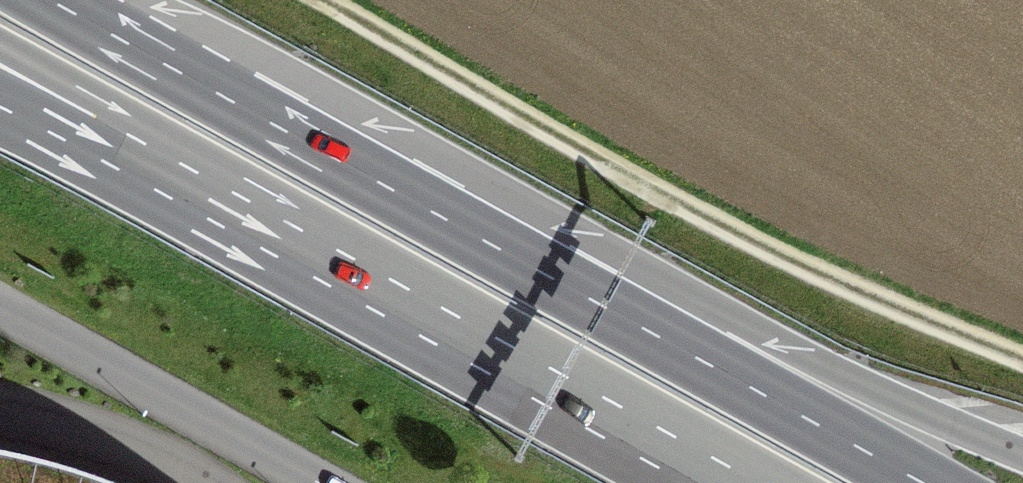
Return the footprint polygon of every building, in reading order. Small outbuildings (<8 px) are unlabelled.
[(132,469),(90,453),(48,439),(0,428),(0,482),(159,482),(132,469)]
